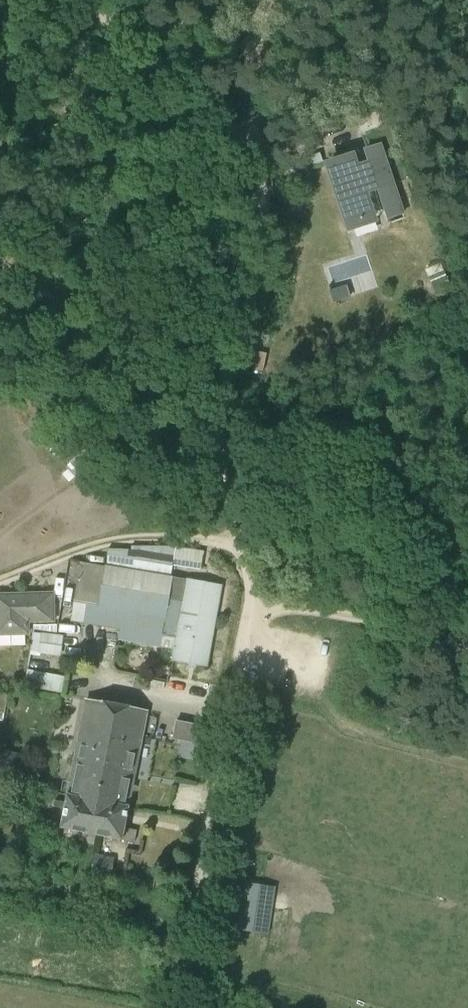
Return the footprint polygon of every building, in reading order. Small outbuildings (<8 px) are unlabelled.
[(360,133),(379,127),(374,112),(355,118),(360,133)] [(332,167),(351,225),(375,217),(367,192),(378,189),(388,219),(404,213),(381,145),(365,150),(369,162),(358,166),(355,159),(332,167)] [(94,464),(82,452),(71,462),(70,463),(81,476),(94,464)] [(175,547),(131,546),(131,551),(124,550),(109,549),(107,564),(134,568),(133,571),(105,566),(105,567),(81,562),(71,621),(136,631),(134,642),(175,648),(173,660),(207,666),(221,586),(187,580),(187,581),(172,578),(172,577),(170,577),(173,557),(175,547)] [(28,633),(28,622),(54,621),(53,593),(0,594),(0,634),(28,633)] [(29,654),(40,656),(40,652),(61,655),(63,636),(33,632),(29,654)] [(59,692),(62,675),(25,668),(22,685),(59,692)] [(55,801),(54,807),(64,809),(60,828),(122,840),(135,842),(137,831),(125,828),(147,711),(85,699),(65,803),(55,801)] [(201,745),(205,727),(176,721),(172,740),(201,745)] [(93,860),(90,875),(110,879),(113,868),(115,859),(95,855),(93,860)] [(29,867),(31,858),(17,856),(15,864),(29,867)] [(269,932),(272,884),(240,881),(236,929),(269,932)]
